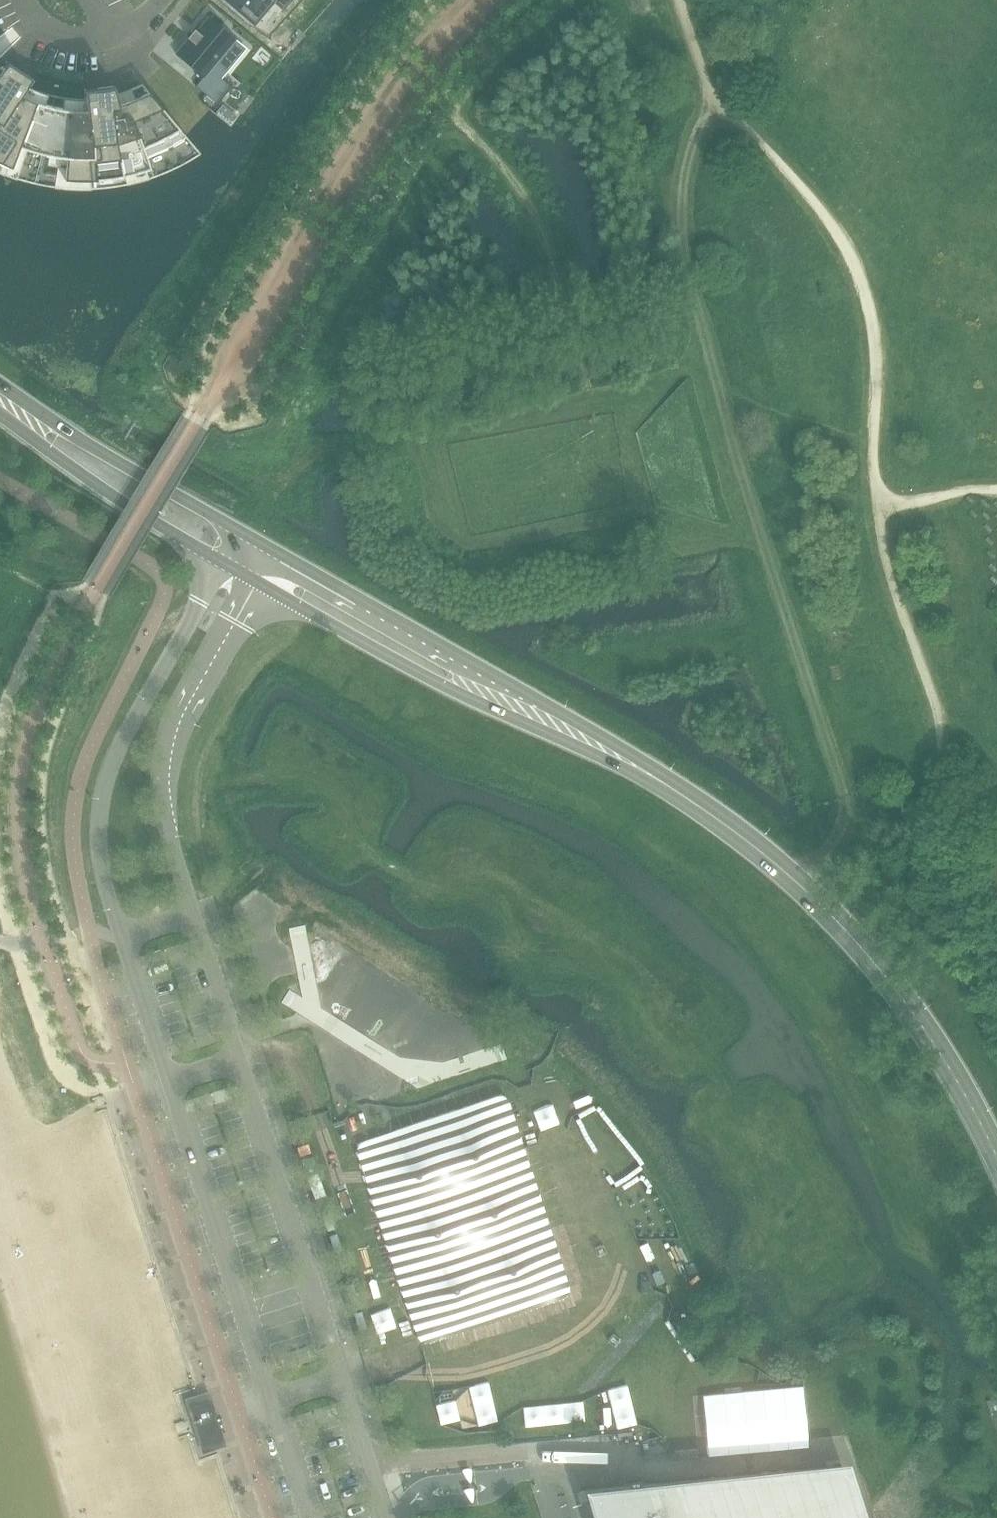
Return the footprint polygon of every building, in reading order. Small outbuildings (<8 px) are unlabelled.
[(254,22),(273,0),(229,0),(254,22)] [(189,38),(176,54),(203,76),(196,86),(217,104),(232,86),(221,77),(227,71),(216,62),(236,38),(213,19),(209,16),(203,24),(197,31),(195,29),(194,30),(195,31),(190,37),(189,36),(188,37),(189,38)] [(9,175),(21,180),(34,183),(47,186),(61,187),(74,188),(87,189),(101,188),(114,186),(127,184),(140,181),(153,177),(165,172),(178,167),(189,160),(201,153),(186,135),(144,82),(139,85),(133,88),(127,90),(122,92),(116,94),(114,86),(98,88),(98,89),(99,89),(99,94),(87,95),(86,89),(84,89),(85,99),(75,98),(65,97),(55,95),(45,93),(35,89),(26,85),(31,77),(30,76),(26,81),(15,74),(18,70),(18,71),(19,69),(6,61),(1,67),(0,67),(0,172),(9,175)] [(282,894),(271,910),(295,927),(305,935),(316,919),(282,894)] [(384,968),(390,951),(375,946),(368,962),(384,968)] [(336,980),(336,950),(324,949),(324,980),(336,980)] [(286,950),(273,954),(279,973),(292,970),(286,950)] [(295,982),(279,987),(284,1002),(300,996),(295,982)] [(309,1023),(325,1018),(320,1001),(303,1006),(309,1023)] [(389,1039),(400,1020),(386,1012),(375,1030),(389,1039)] [(501,1108),(501,1097),(472,1096),(472,1107),(501,1108)] [(464,1115),(465,1104),(440,1103),(440,1114),(464,1115)] [(594,1108),(588,1114),(600,1126),(607,1120),(594,1108)] [(523,1155),(522,1173),(567,1175),(568,1157),(523,1155)] [(334,1168),(320,1173),(324,1184),(338,1180),(334,1168)] [(617,1291),(624,1284),(610,1269),(603,1276),(617,1291)] [(488,1300),(507,1295),(501,1274),(482,1279),(488,1300)] [(388,1303),(389,1303),(393,1326),(411,1323),(406,1289),(387,1292),(388,1303)] [(584,1314),(453,1324),(461,1417),(592,1406),(584,1314)] [(394,1329),(397,1341),(410,1339),(408,1327),(394,1329)] [(624,1385),(620,1403),(646,1409),(650,1391),(624,1385)] [(221,1440),(208,1398),(190,1404),(203,1445),(221,1440)] [(841,1465),(583,1487),(584,1490),(580,1491),(584,1501),(587,1499),(593,1517),(858,1517),(841,1465)]
